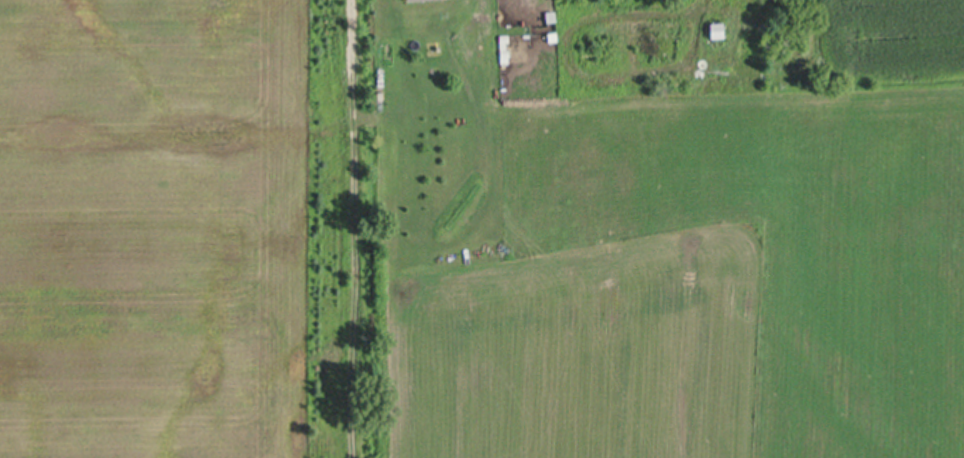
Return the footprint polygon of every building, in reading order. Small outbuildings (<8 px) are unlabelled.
[(725,35),(712,35),(711,21),(725,21),(725,35)] [(531,51),(524,52),(523,44),(530,43),(531,51)]
